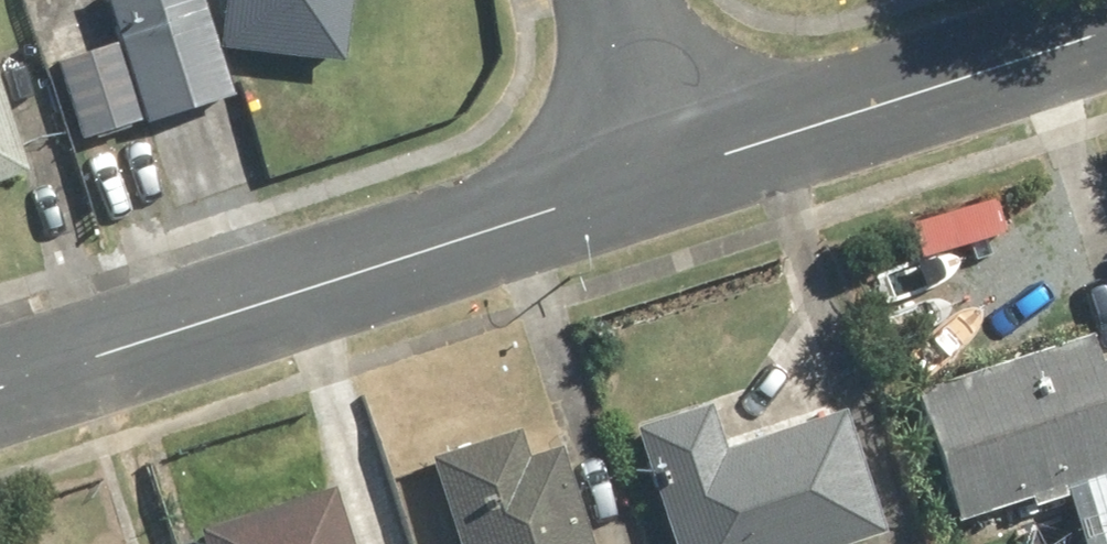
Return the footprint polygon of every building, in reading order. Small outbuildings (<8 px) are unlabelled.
[(48,64),(80,145),(223,90),(188,0),(103,0),(117,37),(48,64)] [(220,66),(337,83),(349,0),(229,0),(220,66)] [(30,173),(0,83),(0,180),(30,173)] [(1004,507),(1106,479),(1106,342),(1105,336),(915,387),(952,521),(958,543),(1014,543),(1004,507)] [(634,428),(669,543),(862,543),(876,540),(836,407),(713,445),(701,407),(634,428)] [(425,470),(449,543),(586,543),(557,451),(529,460),(522,435),(425,470)] [(329,498),(189,541),(190,543),(343,543),(329,498)]
